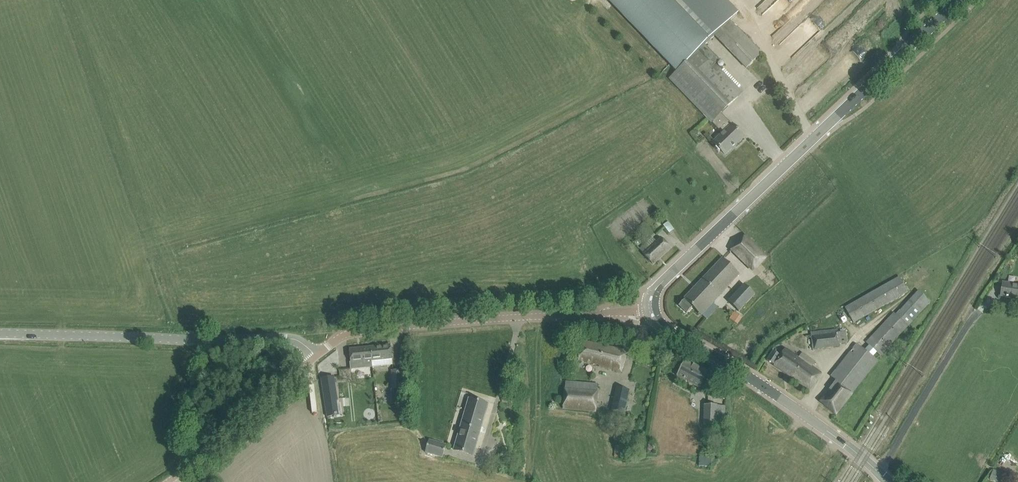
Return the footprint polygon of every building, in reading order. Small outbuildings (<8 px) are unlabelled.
[(715,35),(730,21),(737,14),(723,0),(611,0),(678,70),(705,45),(715,35)] [(746,68),(761,53),(730,21),(715,35),(746,68)] [(713,142),(724,154),(735,144),(736,144),(744,137),(721,113),(742,93),(715,64),(719,60),(705,45),(678,70),(676,72),(669,78),(706,117),(722,134),(713,142)] [(668,223),(663,226),(669,233),(673,230),(674,230),(668,222),(668,223)] [(767,256),(745,235),(731,250),(753,271),(767,256)] [(644,255),(653,264),(670,248),(662,239),(644,255)] [(693,307),(701,315),(739,275),(723,259),(679,305),(687,313),(693,307)] [(854,324),(908,293),(899,277),(845,308),(854,324)] [(1002,282),(1000,296),(1017,299),(1017,285),(1002,282)] [(738,312),(755,294),(745,284),(728,302),(738,312)] [(866,343),(880,356),(930,302),(918,291),(895,316),(893,314),(866,343)] [(811,331),(813,347),(840,344),(839,342),(847,341),(846,330),(838,331),(838,328),(811,331)] [(623,371),(627,352),(583,341),(579,360),(600,365),(600,366),(604,367),(604,370),(606,370),(607,368),(623,371)] [(857,344),(831,377),(836,381),(820,401),(836,414),(878,361),(857,344)] [(372,347),(374,366),(392,365),(390,345),(372,347)] [(374,366),(372,347),(349,349),(351,369),(374,366)] [(773,351),(767,360),(793,378),(793,379),(810,390),(821,373),(812,367),(816,362),(803,353),(799,358),(785,349),(780,356),(773,351)] [(700,388),(708,372),(685,360),(677,376),(700,388)] [(349,366),(340,367),(343,393),(352,392),(349,366)] [(401,389),(401,370),(392,370),(392,389),(401,389)] [(333,375),(321,378),(329,416),(341,413),(333,375)] [(594,412),(596,392),(586,391),(586,387),(576,385),(575,389),(565,388),(562,408),(594,412)] [(615,388),(610,411),(624,414),(629,391),(615,388)] [(474,456),(488,404),(469,399),(455,451),(474,456)] [(717,426),(717,405),(704,404),(704,426),(717,426)] [(428,440),(424,453),(442,458),(445,446),(428,440)] [(615,446),(614,457),(626,458),(626,446),(615,446)]
